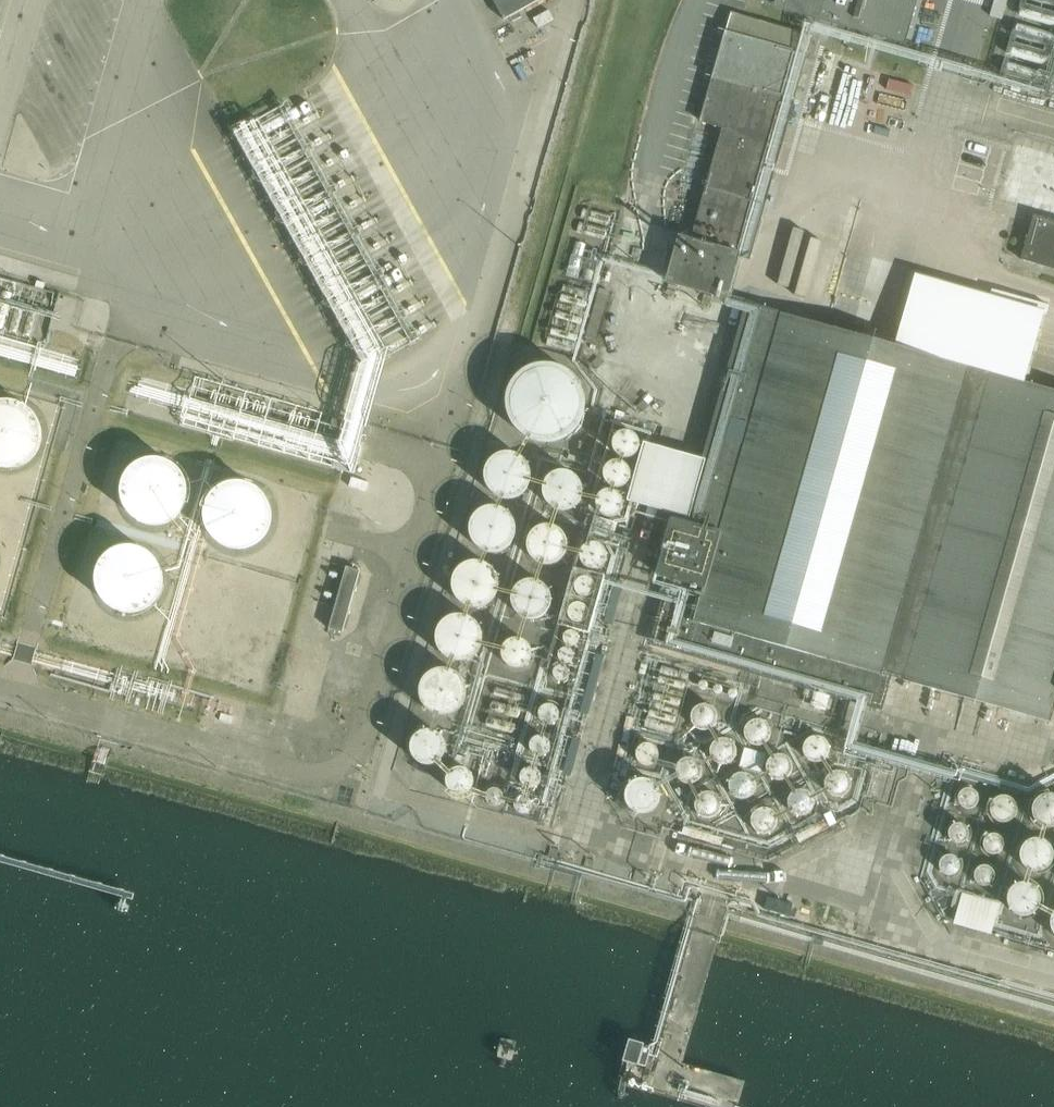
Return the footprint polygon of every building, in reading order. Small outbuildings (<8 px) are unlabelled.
[(542,0),(493,0),(504,21),(542,0)] [(918,0),(776,0),(774,8),(906,44),(918,0)] [(680,240),(667,287),(728,304),(740,260),(751,263),(808,58),(809,53),(813,36),(731,13),(727,31),(701,126),(723,132),(692,243),(680,240)] [(1003,191),(1053,205),(1053,138),(1021,129),(1003,191)] [(1034,216),(1021,261),(1053,270),(1053,222),(1034,216)] [(857,336),(829,329),(747,306),(685,525),(675,522),(659,580),(668,582),(650,647),(883,714),(893,677),(1050,722),(1053,706),(1053,392),(862,338),(857,336)] [(831,320),(829,329),(857,336),(862,338),(865,330),(831,320)] [(586,403),(586,402),(585,394),(582,386),(579,380),(574,373),(568,368),(561,365),(555,362),(545,361),(539,361),(531,363),(524,367),(516,373),(510,380),(507,386),(505,393),(504,400),(504,408),(507,417),(510,424),(515,430),(520,434),(526,438),(533,441),(542,443),(549,443),(557,441),(566,437),(573,432),(578,426),(582,419),(584,412),(586,403)] [(49,439),(49,433),(47,428),(44,423),(41,419),(37,416),(32,413),(27,411),(22,410),(15,411),(9,412),(3,416),(0,418),(0,461),(3,463),(8,466),(15,469),(18,469),(25,469),(30,467),(34,465),(40,461),(44,457),(47,451),(49,445),(49,440),(49,439)] [(530,475),(530,474),(528,466),(526,462),(523,457),(519,454),(515,452),(508,450),(500,451),(495,453),(490,457),(488,460),(485,464),(483,468),(483,473),(484,482),(489,490),(492,493),(496,495),(502,497),(506,497),(511,497),(516,495),(522,491),(527,484),(529,480),(530,475)] [(187,492),(187,491),(186,486),(185,480),(182,474),(178,469),(173,466),(169,463),(159,461),(154,461),(147,462),(142,465),(137,468),(132,473),(129,478),(127,484),(127,490),(127,495),(129,501),(131,507),(134,511),(139,515),(144,518),(151,520),(156,521),(161,520),(168,519),(174,515),(178,512),(181,508),(184,503),(186,497),(187,492)] [(581,493),(581,492),(580,488),(579,483),(574,477),(568,472),(564,471),(559,470),(553,471),(550,472),(543,477),(541,479),(538,484),(537,492),(538,500),(542,507),(549,512),(557,514),(564,513),(570,511),(574,508),(578,502),(580,497),(581,493)] [(268,524),(268,523),(268,518),(266,513),(264,508),(261,504),(257,501),(251,497),(242,495),(236,495),(230,497),(221,502),(217,507),(214,512),(213,517),(212,523),(212,528),(214,533),(216,538),(219,542),(227,548),(237,551),(245,551),(250,549),(258,544),(262,540),(266,535),(267,530),(268,524)] [(513,532),(513,531),(512,527),(510,521),(508,518),(505,514),(501,511),(497,509),(488,508),(482,509),(478,511),(472,516),(469,520),(468,524),(466,532),(468,540),(473,547),(480,552),(484,553),(489,554),(493,554),(499,552),(506,547),(511,540),(513,532)] [(568,544),(568,543),(567,538),(566,534),(562,528),(556,523),(552,522),(547,521),(540,522),(536,523),(532,526),(529,529),(527,533),(525,538),(524,542),(526,550),(530,557),(533,560),(537,562),(545,564),(553,563),(557,561),(561,558),(566,551),(568,544)] [(159,587),(159,586),(159,581),(157,576),(155,571),(152,567),(147,563),(142,560),(136,559),(132,558),(127,559),(121,560),(116,563),(112,566),(108,571),(105,576),(104,586),(104,592),(106,597),(111,605),(118,611),(124,613),(129,614),(137,613),(142,612),(150,606),(154,603),(156,598),(158,592),(159,587)] [(498,583),(498,582),(497,576),(496,573),(491,565),(487,563),(482,560),(475,559),(466,560),(461,563),(458,565),(455,569),(452,574),(451,582),(452,591),(457,597),(463,603),(468,605),(473,605),(479,605),(483,604),(490,599),(493,596),(496,592),(498,583)] [(329,625),(342,629),(360,568),(347,564),(329,625)] [(551,599),(551,597),(549,590),(548,586),(544,582),(537,577),(529,575),(523,576),(519,577),(512,582),(510,585),(508,589),(506,597),(507,605),(511,612),(514,615),(519,618),(527,620),(535,619),(538,618),(543,615),(546,611),(549,607),(551,599)] [(480,639),(480,637),(478,629),(474,622),(470,618),(466,616),(457,614),(452,614),(447,615),(440,620),(438,622),(434,628),(433,633),(432,637),(434,646),(439,654),(446,659),(454,661),(463,660),(467,659),(472,656),(474,653),(477,648),(479,644),(480,639)] [(462,692),(462,691),(460,682),(455,675),(452,672),(448,670),(443,668),(438,668),(430,670),(423,675),(420,678),(418,682),(416,691),(418,700),(422,706),(429,712),(437,714),(445,713),(449,712),(453,709),(456,706),(459,702),(461,696),(462,692)] [(757,746),(774,728),(760,715),(743,733),(757,746)] [(825,777),(801,776),(801,766),(807,759),(819,759),(819,741),(797,740),(793,737),(770,765),(770,777),(760,769),(749,775),(763,785),(762,802),(751,816),(742,816),(742,831),(744,829),(749,840),(770,857),(809,837),(810,818),(824,829),(832,825),(826,813),(843,804),(843,798),(853,799),(854,779),(843,771),(832,770),(825,778),(825,777)] [(442,759),(442,758),(441,754),(440,750),(435,743),(430,740),(422,738),(414,739),(408,743),(403,749),(401,757),(402,765),(405,771),(412,776),(419,779),(427,778),(431,776),(435,774),(437,771),(440,767),(441,763),(442,759)] [(673,789),(673,788),(671,780),(667,773),(660,768),(652,766),(645,767),(641,769),(637,771),(634,774),(631,779),(630,782),(629,788),(630,796),(633,800),(635,803),(641,808),(649,810),(658,809),(662,807),(666,804),(671,798),(673,789)] [(1053,825),(1053,797),(1043,792),(1032,815),(1053,825)] [(998,812),(1012,811),(1010,796),(996,798),(998,812)] [(1023,868),(1052,869),(1053,840),(1025,838),(1023,868)] [(1021,878),(1007,904),(1031,917),(1045,890),(1021,878)] [(993,933),(1002,903),(964,891),(955,922),(993,933)]
